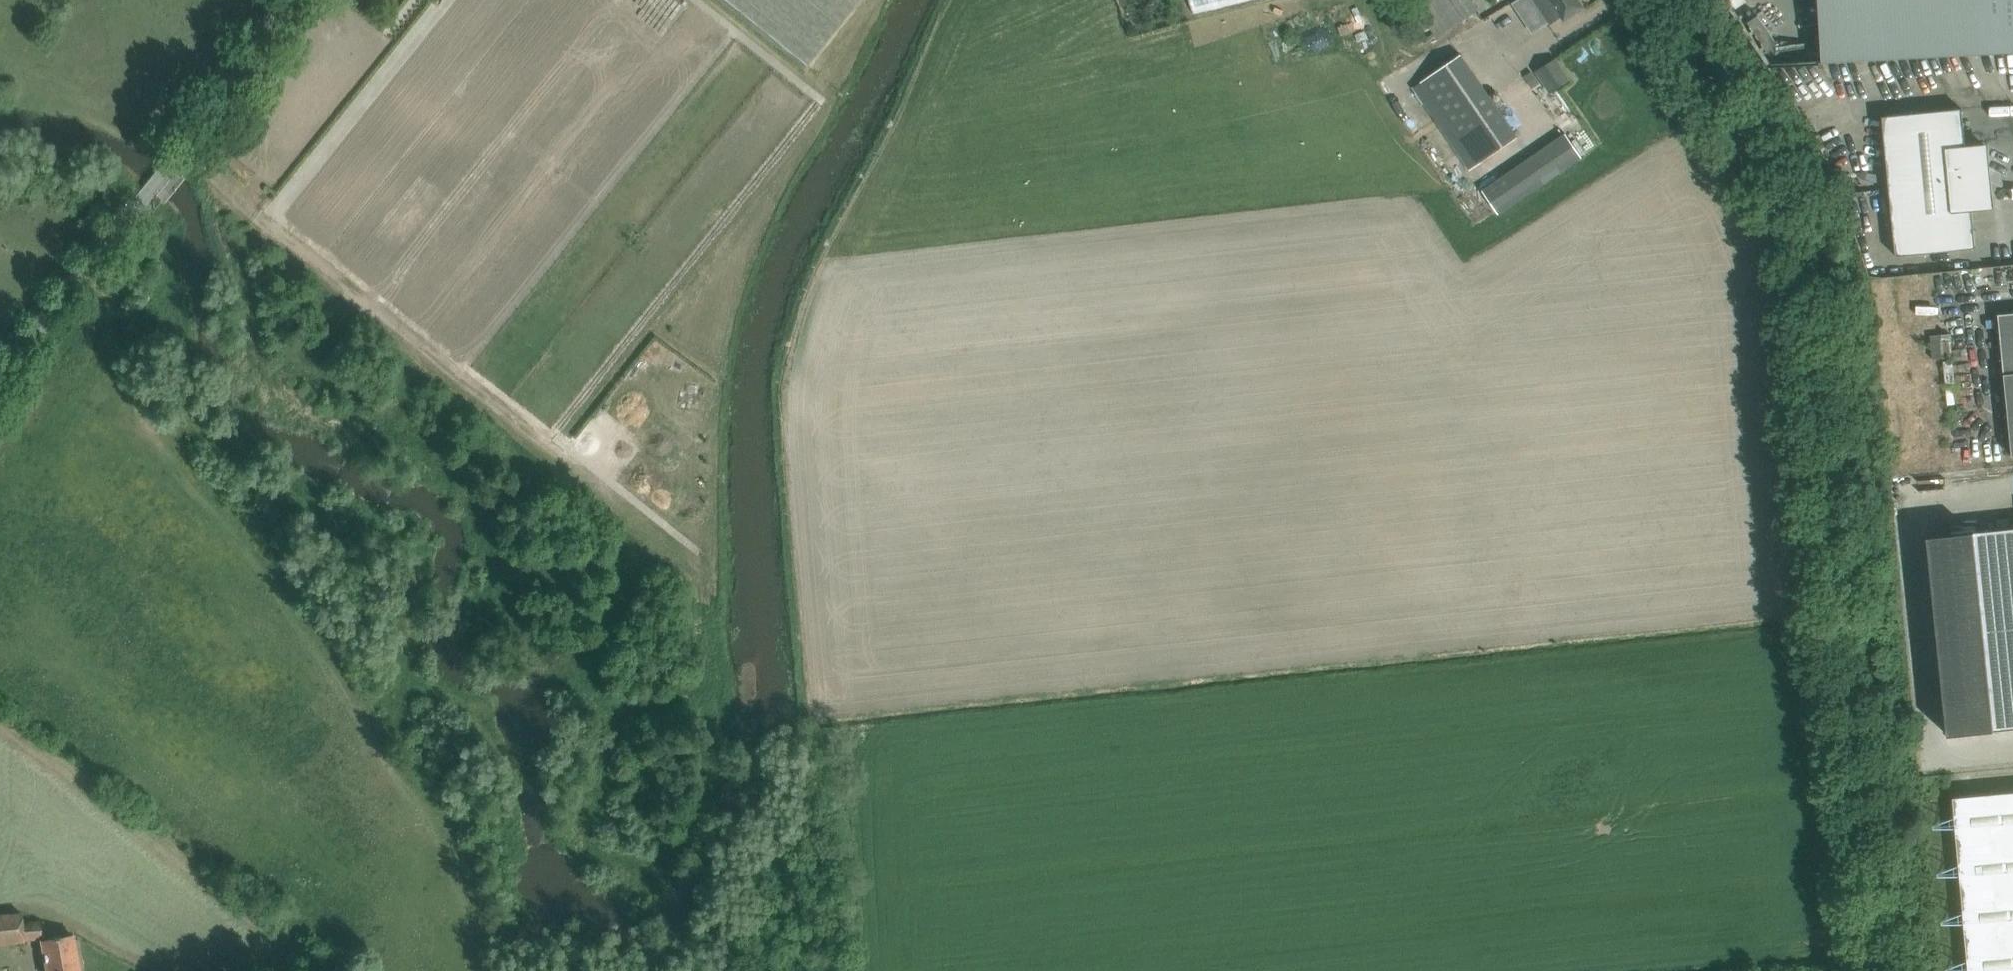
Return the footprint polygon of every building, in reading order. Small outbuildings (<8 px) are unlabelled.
[(808,66),(860,0),(726,0),(808,66)] [(1240,0),(1187,0),(1189,11),(1240,0)] [(1437,33),(1477,6),(1472,0),(1415,0),(1437,33)] [(1583,7),(1578,0),(1532,0),(1549,25),(1562,16),(1564,20),(1583,7)] [(1808,63),(2012,50),(2012,0),(1804,0),(1808,63)] [(1461,54),(1421,81),(1477,164),(1517,137),(1461,54)] [(1555,57),(1535,70),(1549,91),(1569,78),(1555,57)] [(1992,206),(1986,145),(1966,147),(1962,108),(1920,112),(1919,96),(1902,98),(1903,114),(1882,116),(1896,255),(1976,247),(1972,208),(1992,206)] [(1562,129),(1481,185),(1498,210),(1579,154),(1562,129)] [(1998,314),(2012,455),(2012,312),(1998,314)] [(1925,536),(1946,737),(2012,730),(2012,527),(1925,536)] [(1953,798),(1969,970),(2012,970),(2012,792),(1953,798)] [(0,915),(0,943),(24,941),(21,913),(0,915)] [(43,940),(48,970),(84,970),(77,934),(43,940)]
